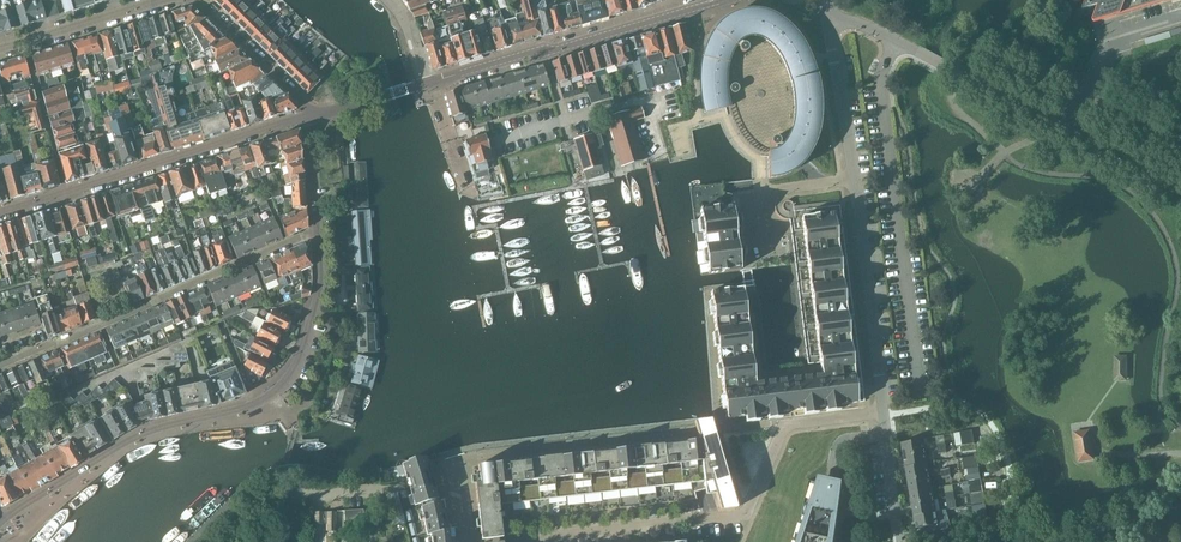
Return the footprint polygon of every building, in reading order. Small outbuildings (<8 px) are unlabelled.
[(35,21),(46,18),(41,0),(38,0),(29,3),(35,21)] [(65,12),(65,13),(109,0),(61,0),(65,12)] [(242,0),(227,0),(221,7),(229,15),(242,0)] [(229,15),(236,22),(252,7),(248,3),(251,0),(242,0),(229,15)] [(262,13),(260,11),(258,13),(255,10),(260,6),(262,8),(265,4),(260,0),(259,0),(252,7),(236,22),(245,30),(262,13)] [(410,10),(421,7),(424,6),(426,5),(439,0),(403,0),(410,10)] [(535,39),(543,37),(544,37),(544,36),(537,12),(538,12),(536,3),(535,0),(520,0),(524,15),(527,24),(530,23),(535,39)] [(547,9),(544,0),(536,3),(538,12),(537,12),(544,36),(554,33),(547,9)] [(567,18),(570,28),(582,25),(575,0),(568,0),(569,3),(572,16),(567,18)] [(582,25),(596,21),(590,0),(575,0),(582,25)] [(609,18),(604,0),(590,0),(596,21),(609,18)] [(609,18),(625,13),(621,0),(604,0),(609,18)] [(635,0),(621,0),(625,13),(638,9),(635,0)] [(649,0),(635,0),(638,9),(651,4),(649,0)] [(1082,10),(1099,5),(1093,19),(1093,20),(1094,21),(1095,22),(1096,22),(1117,15),(1167,0),(1086,0),(1082,10)] [(35,21),(29,3),(16,6),(22,25),(35,22),(35,21)] [(556,7),(563,31),(570,28),(567,18),(572,16),(569,3),(556,7)] [(192,6),(172,12),(173,16),(176,23),(184,21),(186,27),(205,19),(192,6)] [(252,38),(268,23),(268,22),(270,21),(266,17),(272,11),(268,7),(262,13),(245,30),(252,38)] [(423,14),(421,7),(410,10),(414,17),(423,14)] [(450,36),(452,42),(458,63),(484,55),(476,30),(464,34),(460,23),(466,21),(462,7),(444,12),(449,31),(451,36),(450,36)] [(547,9),(554,33),(563,31),(556,7),(547,9)] [(5,31),(17,27),(11,8),(0,11),(0,15),(5,31)] [(701,73),(701,79),(701,85),(701,91),(702,98),(703,105),(704,109),(705,113),(726,107),(728,115),(728,114),(731,114),(732,117),(733,119),(734,122),(736,127),(738,129),(739,132),(740,133),(741,135),(743,138),(745,140),(747,142),(749,144),(750,145),(753,148),(755,149),(757,150),(759,151),(760,151),(760,152),(762,152),(761,155),(762,156),(765,156),(768,156),(769,178),(773,178),(775,177),(778,177),(780,176),(785,175),(787,174),(789,173),(791,172),(793,170),(795,169),(797,168),(799,166),(800,164),(802,163),(804,161),(805,159),(806,157),(809,153),(811,149),(812,147),(814,142),(816,138),(816,136),(818,132),(819,127),(819,124),(819,122),(820,118),(820,111),(820,107),(820,103),(820,99),(819,92),(818,87),(818,84),(816,77),(814,70),(813,66),(811,61),(810,57),(808,52),(805,47),(803,44),(802,41),(800,39),(797,35),(796,33),(794,31),(791,28),(789,26),(785,22),(781,20),(777,17),(775,16),(773,15),(770,13),(766,12),(764,11),(762,11),(759,10),(756,10),(752,10),(750,10),(747,10),(744,11),(740,12),(738,12),(735,14),(733,15),(731,16),(729,17),(726,19),(723,21),(720,24),(718,26),(717,28),(714,32),(712,35),(711,37),(709,40),(708,43),(706,47),(705,51),(703,56),(703,59),(702,64),(701,70),(701,73)] [(166,44),(177,40),(170,16),(170,13),(158,17),(166,44)] [(523,43),(534,39),(536,39),(535,39),(530,23),(527,24),(524,15),(516,17),(516,19),(523,43)] [(287,19),(284,16),(280,20),(273,27),(268,23),(252,38),(260,46),(276,30),(287,19)] [(166,44),(158,17),(147,20),(156,47),(166,44)] [(495,17),(487,20),(491,31),(497,51),(511,46),(505,26),(506,26),(505,23),(503,17),(502,17),(496,19),(495,17)] [(187,33),(181,36),(182,40),(212,25),(210,23),(205,19),(186,27),(185,28),(187,33)] [(268,54),(284,38),(287,35),(285,33),(286,32),(284,30),(291,23),(287,19),(276,30),(260,46),(268,54)] [(483,19),(473,21),(476,30),(484,55),(493,52),(483,19)] [(516,19),(505,23),(506,26),(505,26),(511,46),(512,46),(513,46),(523,43),(516,19)] [(137,23),(145,53),(148,61),(154,60),(151,50),(156,49),(155,47),(156,47),(147,20),(137,23)] [(432,21),(426,23),(428,30),(420,32),(425,46),(439,42),(438,39),(437,39),(436,35),(432,21)] [(127,26),(132,46),(134,56),(145,53),(137,23),(127,26)] [(685,23),(670,28),(677,55),(674,56),(677,68),(681,67),(685,66),(681,53),(692,51),(685,23)] [(193,45),(198,42),(218,31),(212,25),(182,40),(184,44),(191,41),(193,45)] [(132,46),(127,26),(112,30),(117,46),(118,46),(120,50),(122,56),(123,60),(134,56),(132,46)] [(1170,31),(1171,37),(1180,34),(1180,27),(1170,31)] [(655,32),(662,59),(660,59),(666,83),(680,80),(680,79),(677,68),(674,56),(677,55),(670,28),(655,32)] [(98,34),(106,60),(110,72),(118,70),(115,58),(122,56),(120,50),(118,46),(117,46),(112,30),(98,34)] [(188,47),(186,49),(189,55),(202,48),(202,49),(225,38),(224,38),(225,38),(220,33),(218,32),(218,31),(198,42),(193,45),(188,47)] [(450,36),(451,36),(449,31),(436,35),(437,39),(438,39),(439,42),(440,46),(439,46),(446,66),(458,63),(452,42),(450,36)] [(655,32),(641,36),(654,86),(666,83),(660,59),(662,59),(655,32)] [(106,60),(98,34),(89,37),(97,65),(99,71),(104,69),(101,61),(106,60)] [(654,86),(641,36),(626,40),(632,63),(639,91),(654,87),(654,86)] [(97,65),(89,37),(81,40),(88,68),(89,68),(94,66),(95,72),(99,71),(97,65)] [(301,37),(292,46),(276,62),(284,69),(300,54),(302,51),(301,50),(298,52),(296,50),(304,41),(301,37)] [(225,38),(202,49),(204,53),(211,49),(215,57),(216,60),(238,50),(232,44),(231,44),(229,41),(228,41),(226,39),(225,38)] [(268,54),(276,62),(292,46),(284,38),(268,54)] [(89,69),(89,68),(88,68),(81,40),(71,43),(72,45),(76,59),(80,71),(89,69)] [(626,40),(611,44),(617,65),(617,67),(632,63),(626,40)] [(439,42),(425,46),(430,63),(429,64),(430,66),(432,71),(446,66),(439,46),(440,46),(439,42)] [(68,44),(56,47),(62,69),(74,66),(68,44)] [(611,44),(599,48),(605,69),(617,65),(611,44)] [(44,51),(51,73),(62,69),(56,47),(44,51)] [(313,52),(317,57),(321,52),(317,48),(313,52)] [(409,48),(403,50),(406,61),(412,59),(409,48)] [(599,48),(587,51),(594,72),(605,69),(599,48)] [(208,64),(204,66),(210,78),(220,74),(222,73),(228,70),(249,60),(247,58),(240,52),(238,50),(216,60),(208,64)] [(44,51),(32,54),(38,76),(51,73),(44,51)] [(587,51),(576,55),(582,76),(594,72),(587,51)] [(317,57),(313,52),(308,56),(313,61),(317,57)] [(184,54),(182,53),(170,57),(172,63),(185,57),(184,54)] [(284,69),(292,77),(308,62),(300,54),(284,69)] [(169,55),(159,58),(159,59),(162,67),(172,63),(169,55)] [(576,55),(564,58),(570,79),(582,76),(576,55)] [(16,75),(23,73),(24,77),(28,76),(30,75),(25,57),(11,61),(16,75)] [(564,58),(552,62),(558,83),(570,79),(564,58)] [(159,59),(149,63),(151,69),(152,74),(163,70),(162,67),(159,59)] [(259,69),(249,60),(228,70),(235,86),(235,88),(236,87),(249,81),(251,84),(264,74),(259,70),(259,69)] [(324,60),(318,67),(321,70),(328,63),(324,60)] [(0,64),(0,72),(3,83),(10,81),(9,77),(16,75),(11,61),(0,64)] [(292,77),(300,85),(315,69),(308,62),(292,77)] [(543,65),(531,68),(537,89),(549,86),(543,65)] [(526,93),(537,89),(531,68),(519,72),(526,93)] [(307,93),(323,77),(315,69),(300,85),(307,93)] [(182,124),(173,92),(170,93),(163,70),(152,74),(150,75),(150,76),(166,130),(173,150),(186,146),(189,145),(182,124)] [(514,96),(526,93),(519,72),(507,75),(514,96)] [(266,75),(252,86),(255,96),(273,82),(266,75)] [(502,100),(514,96),(507,75),(496,79),(502,100)] [(155,135),(160,154),(173,150),(166,130),(150,76),(145,77),(141,79),(143,86),(146,86),(156,116),(159,128),(153,131),(155,135)] [(191,81),(193,86),(197,85),(208,81),(206,76),(191,81)] [(141,79),(129,82),(131,90),(143,86),(141,79)] [(490,103),(502,100),(496,79),(484,82),(490,103)] [(249,81),(236,87),(237,91),(242,89),(243,88),(251,84),(249,81)] [(129,82),(113,86),(114,90),(115,94),(131,90),(129,82)] [(274,102),(287,95),(273,82),(255,96),(263,121),(278,116),(278,115),(274,102)] [(479,107),(490,103),(484,82),(472,86),(479,107)] [(42,92),(46,104),(67,97),(63,85),(42,92)] [(250,99),(241,102),(250,125),(263,121),(255,96),(252,86),(247,88),(250,99)] [(467,110),(479,107),(472,86),(460,89),(467,110)] [(19,108),(38,102),(34,87),(30,88),(7,95),(9,102),(12,110),(19,108)] [(623,87),(616,89),(618,98),(625,96),(623,87)] [(598,88),(587,92),(589,99),(590,99),(601,96),(598,88)] [(237,91),(228,94),(226,89),(221,90),(225,101),(221,103),(230,131),(250,125),(241,102),(238,91),(237,91)] [(95,90),(84,93),(87,104),(98,101),(95,90)] [(459,90),(445,94),(455,126),(469,121),(467,112),(466,112),(459,90)] [(287,95),(274,102),(278,115),(295,109),(287,95)] [(46,104),(49,116),(70,109),(67,97),(46,104)] [(208,107),(207,107),(217,135),(219,135),(230,131),(221,103),(220,103),(220,102),(208,107)] [(142,160),(160,154),(155,135),(145,138),(141,125),(135,128),(128,104),(119,106),(123,120),(127,130),(131,129),(140,153),(139,154),(140,156),(141,158),(142,158),(142,160)] [(79,117),(74,118),(75,122),(79,120),(83,118),(91,116),(88,105),(88,106),(84,107),(83,107),(85,113),(78,116),(79,117)] [(206,107),(194,111),(205,139),(216,136),(217,135),(207,107),(206,107)] [(644,159),(632,121),(644,117),(641,107),(607,116),(621,166),(644,159)] [(50,118),(52,129),(75,122),(74,118),(72,110),(50,118)] [(183,122),(182,124),(189,145),(205,139),(194,111),(186,114),(188,122),(186,121),(183,122)] [(111,116),(105,118),(109,132),(111,132),(110,129),(109,124),(113,123),(111,116)] [(113,123),(109,124),(111,132),(112,134),(114,139),(115,143),(122,166),(137,161),(136,158),(131,143),(128,135),(127,130),(123,120),(113,123)] [(46,129),(43,121),(36,123),(39,131),(46,129)] [(73,123),(52,129),(55,140),(85,130),(84,124),(75,127),(73,123)] [(85,130),(55,140),(58,150),(79,143),(80,146),(84,145),(86,144),(84,135),(86,135),(85,130)] [(299,131),(276,138),(281,152),(300,145),(299,131)] [(86,135),(84,135),(86,144),(94,170),(97,169),(101,172),(108,170),(101,147),(99,140),(97,141),(93,142),(91,133),(86,135)] [(103,133),(97,135),(99,140),(101,147),(106,146),(103,133)] [(112,134),(106,135),(109,145),(115,143),(114,139),(112,134)] [(600,165),(608,163),(606,158),(600,160),(596,147),(603,145),(600,134),(593,137),(592,134),(573,139),(583,170),(584,170),(587,179),(603,175),(600,165)] [(486,135),(465,141),(476,178),(490,173),(489,169),(487,162),(491,161),(492,161),(489,150),(490,150),(486,135)] [(276,138),(264,142),(269,159),(276,157),(278,162),(280,162),(282,161),(281,158),(283,157),(281,152),(276,138)] [(33,143),(30,144),(35,163),(42,190),(61,185),(54,161),(40,165),(39,161),(40,161),(40,160),(41,160),(41,159),(38,152),(39,151),(36,142),(33,143)] [(269,159),(264,142),(250,146),(261,177),(266,175),(263,166),(271,164),(269,159)] [(106,146),(101,147),(108,170),(122,166),(115,143),(109,145),(106,146)] [(84,145),(88,160),(76,164),(80,179),(96,174),(96,173),(95,173),(94,170),(86,144),(84,145)] [(63,155),(60,156),(67,183),(75,180),(79,179),(80,179),(76,164),(88,160),(84,145),(80,146),(81,149),(63,155)] [(300,145),(281,152),(283,157),(281,158),(282,161),(284,161),(286,164),(302,159),(301,150),(300,145)] [(261,177),(250,146),(240,150),(247,171),(252,169),(255,179),(261,177)] [(247,171),(240,150),(227,154),(235,175),(238,174),(247,171)] [(0,157),(0,160),(3,170),(11,200),(26,195),(17,166),(15,158),(14,153),(9,154),(0,157)] [(227,178),(235,175),(227,154),(217,157),(226,186),(230,184),(228,179),(227,178)] [(21,156),(15,158),(17,166),(26,195),(42,190),(35,163),(24,166),(22,159),(21,156)] [(226,186),(217,157),(208,160),(218,192),(227,189),(226,186)] [(282,161),(280,162),(283,168),(287,167),(289,173),(285,174),(284,175),(287,185),(291,184),(304,180),(303,170),(302,159),(286,164),(284,161),(282,161)] [(1,199),(2,203),(11,200),(3,170),(0,160),(0,195),(1,199)] [(207,186),(210,195),(218,192),(208,160),(199,163),(207,186)] [(356,163),(359,207),(368,207),(366,162),(356,163)] [(186,167),(193,191),(207,186),(199,163),(186,167)] [(186,167),(170,173),(177,196),(193,191),(186,167)] [(170,173),(158,177),(164,200),(165,203),(168,210),(173,208),(170,201),(177,198),(177,196),(170,173)] [(158,177),(134,185),(142,214),(145,222),(154,219),(150,205),(164,200),(158,177)] [(284,201),(286,206),(293,204),(293,208),(296,208),(296,211),(307,210),(304,180),(291,184),(292,198),(283,199),(284,201)] [(125,191),(123,192),(130,215),(131,218),(142,214),(134,185),(123,188),(124,189),(124,188),(125,191)] [(270,190),(273,198),(282,195),(280,187),(270,190)] [(120,189),(110,192),(118,219),(130,215),(123,192),(121,193),(120,190),(120,189)] [(98,199),(105,220),(108,231),(112,242),(118,240),(111,217),(115,216),(109,199),(108,193),(97,197),(98,199)] [(256,198),(258,204),(259,204),(264,202),(264,201),(269,199),(267,193),(256,198)] [(282,195),(273,198),(273,199),(275,204),(284,201),(283,199),(282,195)] [(97,197),(89,199),(96,223),(100,222),(105,220),(98,199),(97,197)] [(96,223),(89,199),(81,202),(88,225),(92,237),(97,236),(93,224),(96,223)] [(783,209),(786,211),(788,212),(789,212),(791,211),(795,211),(794,210),(794,208),(794,204),(792,202),(790,201),(790,203),(786,203),(785,201),(783,203),(782,207),(783,209)] [(81,202),(66,207),(72,230),(76,229),(78,237),(80,242),(85,241),(84,238),(86,237),(85,235),(87,234),(85,226),(88,225),(81,202)] [(740,269),(741,269),(740,257),(745,257),(743,245),(738,245),(736,228),(741,228),(740,216),(734,216),(733,204),(700,208),(709,273),(740,269)] [(58,244),(71,240),(62,208),(49,212),(54,229),(58,244)] [(214,208),(201,213),(203,219),(207,217),(216,214),(214,208)] [(223,208),(216,211),(218,217),(225,215),(223,210),(223,208)] [(293,208),(278,213),(286,237),(308,227),(307,210),(296,211),(296,208),(293,208)] [(352,212),(356,265),(367,264),(371,264),(367,211),(352,212)] [(34,216),(41,242),(50,239),(50,241),(54,240),(54,243),(50,245),(52,254),(61,252),(58,244),(54,229),(49,212),(34,216)] [(834,212),(802,216),(820,362),(822,374),(822,377),(823,377),(827,406),(858,402),(834,212)] [(22,219),(30,245),(35,244),(39,257),(44,256),(41,242),(34,216),(22,219)] [(272,243),(283,238),(275,218),(263,223),(272,243)] [(14,222),(25,259),(26,260),(35,258),(33,249),(31,249),(30,245),(22,219),(14,222)] [(202,219),(193,222),(197,231),(205,227),(202,219)] [(5,225),(13,253),(18,251),(21,260),(25,259),(14,222),(5,225)] [(251,228),(261,248),(272,243),(263,223),(251,228)] [(0,226),(0,243),(2,250),(4,255),(1,256),(3,261),(4,265),(6,264),(11,262),(8,254),(13,253),(5,225),(0,226)] [(261,248),(251,228),(240,233),(249,253),(261,248)] [(218,267),(234,260),(226,240),(223,231),(208,236),(218,267)] [(238,258),(249,253),(240,233),(229,238),(238,258)] [(792,264),(804,363),(805,363),(805,364),(808,364),(792,234),(789,234),(792,264)] [(168,235),(160,238),(162,244),(170,241),(168,235)] [(208,235),(199,238),(210,270),(218,267),(208,236),(208,235)] [(199,238),(190,241),(193,251),(201,274),(210,270),(199,238)] [(149,242),(141,245),(143,251),(151,248),(149,242)] [(310,242),(292,250),(300,270),(312,265),(310,242)] [(139,243),(130,247),(131,248),(133,255),(142,251),(139,243)] [(188,280),(199,275),(190,254),(185,257),(181,247),(175,249),(180,259),(188,280)] [(178,284),(188,280),(180,259),(175,261),(170,248),(164,250),(178,284)] [(95,249),(80,253),(82,259),(95,256),(97,255),(95,249)] [(145,264),(157,293),(166,289),(157,267),(153,270),(147,256),(152,254),(150,249),(145,251),(140,252),(143,259),(145,264)] [(158,251),(165,265),(160,267),(169,288),(178,284),(164,250),(163,249),(158,251)] [(292,250),(280,255),(289,275),(292,283),(304,278),(300,270),(292,250)] [(140,252),(135,254),(138,262),(143,259),(140,252)] [(115,253),(107,256),(109,262),(115,260),(117,259),(115,253)] [(101,254),(95,256),(98,265),(103,263),(101,254)] [(289,275),(280,255),(269,260),(277,279),(281,288),(288,285),(284,278),(289,275)] [(86,259),(88,268),(98,265),(95,256),(86,259)] [(63,262),(66,269),(79,265),(76,258),(63,262)] [(115,263),(117,268),(123,265),(121,260),(115,263)] [(269,260),(257,265),(265,285),(277,279),(269,260)] [(3,261),(0,261),(5,278),(10,277),(6,264),(4,265),(3,261)] [(63,262),(48,266),(50,273),(66,269),(63,262)] [(145,264),(135,268),(148,297),(157,293),(145,264)] [(250,291),(262,287),(253,266),(241,271),(250,291)] [(354,267),(358,311),(371,310),(370,300),(369,285),(368,273),(368,266),(354,267)] [(250,291),(241,271),(230,276),(239,296),(250,291)] [(131,303),(132,303),(144,298),(136,278),(130,281),(128,276),(121,279),(130,299),(131,303)] [(239,296),(230,276),(219,281),(228,301),(239,296)] [(42,277),(31,280),(33,289),(45,286),(42,277)] [(81,295),(74,297),(82,325),(96,319),(83,279),(76,281),(81,295)] [(219,281),(207,286),(216,306),(228,301),(219,281)] [(207,286),(196,291),(206,314),(212,312),(208,304),(213,301),(207,286)] [(302,294),(302,298),(303,297),(304,297),(310,295),(311,289),(302,287),(302,292),(302,294)] [(711,292),(715,323),(747,319),(743,287),(711,292)] [(193,310),(197,309),(204,323),(209,321),(206,314),(196,291),(187,295),(193,310)] [(62,304),(55,306),(54,303),(55,302),(52,292),(47,294),(48,295),(50,304),(53,312),(59,334),(71,329),(63,307),(62,304)] [(71,329),(82,325),(74,297),(72,293),(68,294),(70,301),(62,304),(63,307),(71,329)] [(59,334),(53,312),(50,304),(48,295),(36,298),(47,335),(48,339),(59,334)] [(193,310),(187,295),(177,299),(186,320),(195,316),(193,310)] [(186,320),(177,299),(167,304),(176,324),(186,320)] [(20,307),(27,328),(39,324),(32,303),(20,307)] [(166,304),(154,309),(162,329),(174,324),(166,304)] [(267,322),(282,330),(285,331),(286,330),(288,329),(289,326),(288,324),(295,312),(283,306),(279,308),(277,311),(276,310),(273,311),(267,322)] [(27,328),(20,307),(9,310),(16,331),(27,328)] [(162,329),(154,309),(142,315),(150,334),(162,329)] [(9,310),(0,313),(0,322),(4,335),(16,331),(9,310)] [(280,332),(277,331),(263,323),(265,321),(255,316),(252,315),(245,312),(243,317),(253,322),(252,324),(261,328),(256,337),(274,346),(275,344),(277,344),(278,340),(278,338),(279,337),(278,336),(280,332)] [(359,315),(360,344),(366,344),(366,351),(375,350),(374,314),(371,314),(359,315)] [(150,334),(142,315),(130,320),(138,339),(150,334)] [(751,351),(747,319),(715,323),(719,355),(751,351)] [(138,339),(130,320),(118,325),(126,344),(138,339)] [(224,320),(217,323),(219,330),(227,327),(224,320)] [(118,325),(107,330),(115,349),(126,344),(118,325)] [(104,354),(109,352),(104,341),(102,335),(100,332),(91,336),(101,363),(107,360),(104,354)] [(166,339),(168,344),(180,339),(178,334),(172,336),(173,337),(166,339)] [(96,365),(101,363),(91,336),(86,338),(81,340),(89,360),(94,358),(96,365)] [(176,344),(169,347),(172,354),(179,354),(187,354),(186,348),(196,344),(196,343),(193,337),(176,344)] [(245,348),(249,350),(266,359),(269,355),(270,354),(272,353),(274,350),(273,348),(274,346),(256,337),(255,338),(251,344),(249,343),(247,344),(246,345),(235,340),(234,343),(235,346),(243,350),(245,348)] [(81,340),(71,345),(82,371),(87,369),(85,362),(89,360),(81,340)] [(61,349),(67,365),(69,369),(75,366),(77,373),(82,371),(71,345),(61,349)] [(66,379),(65,377),(61,368),(67,365),(61,349),(49,354),(61,382),(66,379)] [(755,382),(751,351),(719,355),(723,387),(752,383),(752,382),(755,382)] [(252,386),(258,384),(261,376),(260,376),(263,372),(264,372),(264,371),(266,370),(268,367),(267,365),(268,363),(265,362),(248,353),(244,361),(246,362),(245,365),(248,372),(246,373),(252,386)] [(57,383),(61,382),(49,354),(39,358),(47,377),(53,374),(57,383)] [(172,361),(173,367),(173,368),(180,367),(179,362),(189,360),(187,354),(172,354),(172,361)] [(359,355),(352,382),(368,386),(375,360),(359,355)] [(28,363),(37,384),(48,379),(47,377),(39,358),(28,363)] [(173,367),(172,361),(155,361),(155,368),(157,374),(157,375),(165,374),(164,369),(173,367)] [(210,378),(210,379),(216,393),(221,404),(246,394),(244,390),(252,386),(246,373),(242,362),(234,365),(235,368),(210,378)] [(28,363),(17,368),(24,384),(27,391),(37,386),(36,384),(37,384),(28,363)] [(17,368),(7,372),(14,388),(18,386),(22,394),(21,394),(23,399),(24,399),(26,404),(32,401),(27,391),(24,384),(17,368)] [(157,374),(155,368),(140,368),(140,374),(135,375),(137,383),(148,380),(147,376),(157,374)] [(0,375),(0,385),(3,392),(6,399),(11,410),(17,408),(9,390),(13,388),(14,388),(7,372),(0,375)] [(342,381),(344,374),(343,374),(336,372),(334,379),(342,381)] [(822,374),(790,378),(794,410),(827,406),(823,377),(822,377),(822,374)] [(756,385),(755,385),(759,415),(791,411),(787,378),(755,382),(756,385)] [(66,379),(61,382),(64,389),(69,387),(66,379)] [(103,390),(106,396),(115,391),(117,393),(125,389),(114,379),(103,390)] [(221,404),(216,393),(210,379),(202,381),(203,384),(195,385),(201,408),(221,404)] [(339,383),(331,381),(329,388),(336,390),(339,383)] [(57,383),(55,384),(58,392),(64,389),(61,382),(57,383)] [(179,389),(184,412),(201,408),(195,385),(194,382),(185,385),(186,387),(179,389)] [(723,387),(727,418),(759,415),(755,385),(756,385),(755,382),(752,382),(752,383),(723,387)] [(6,399),(0,385),(0,399),(6,413),(11,410),(6,399)] [(350,385),(340,415),(346,417),(344,422),(351,424),(363,390),(350,385)] [(87,397),(90,402),(99,398),(100,401),(107,397),(106,396),(103,390),(98,386),(87,397)] [(160,390),(167,416),(184,412),(179,389),(170,391),(169,388),(160,390)] [(39,390),(33,393),(36,399),(42,397),(39,390)] [(71,404),(74,401),(71,397),(68,390),(54,396),(51,398),(54,404),(61,401),(65,407),(71,404)] [(160,390),(152,392),(153,395),(145,397),(150,420),(167,416),(160,390)] [(82,392),(74,401),(71,404),(74,409),(83,404),(84,407),(91,403),(90,402),(87,397),(82,392)] [(121,404),(113,409),(126,432),(142,423),(146,422),(150,420),(146,403),(139,405),(133,408),(130,403),(129,403),(123,407),(121,404)] [(23,411),(27,420),(33,417),(29,408),(23,411)] [(107,416),(99,420),(111,441),(126,432),(113,409),(105,413),(107,416)] [(14,415),(18,423),(27,420),(23,411),(14,415)] [(0,421),(0,422),(3,429),(13,425),(9,416),(0,421)] [(91,421),(83,426),(96,450),(111,441),(99,420),(93,424),(91,421)] [(479,475),(474,476),(481,533),(485,537),(502,535),(502,533),(501,521),(504,521),(696,499),(697,499),(695,492),(714,487),(719,506),(721,510),(737,508),(716,438),(713,430),(710,420),(694,421),(697,432),(700,440),(478,465),(479,475)] [(96,450),(83,426),(76,430),(77,433),(70,437),(80,454),(82,458),(96,450)] [(1095,460),(1090,429),(1074,432),(1079,462),(1095,460)] [(960,432),(962,446),(975,443),(972,430),(960,432)] [(56,443),(56,444),(69,468),(83,460),(81,458),(71,439),(62,444),(60,441),(58,442),(56,443)] [(902,443),(904,455),(926,452),(923,439),(902,443)] [(26,443),(22,446),(44,483),(47,481),(48,481),(48,480),(57,475),(43,454),(36,459),(26,443)] [(57,475),(69,468),(56,444),(55,445),(51,447),(49,444),(41,449),(43,454),(57,475)] [(975,444),(957,447),(959,458),(977,455),(975,444)] [(19,452),(12,457),(15,465),(31,490),(31,491),(39,486),(40,486),(40,485),(43,483),(43,484),(44,483),(22,446),(21,446),(21,445),(16,448),(19,452)] [(935,462),(933,450),(926,452),(904,455),(906,467),(935,462)] [(431,534),(449,529),(443,500),(438,501),(437,498),(439,498),(434,482),(433,478),(426,456),(402,463),(409,484),(410,489),(415,505),(427,501),(428,504),(421,506),(428,535),(431,534)] [(977,456),(964,458),(965,469),(979,467),(977,456)] [(929,469),(936,468),(935,462),(906,467),(908,479),(930,476),(929,469)] [(18,498),(31,490),(15,465),(8,469),(5,465),(1,467),(3,475),(4,475),(18,498)] [(965,470),(967,481),(981,479),(979,468),(965,470)] [(938,486),(936,474),(930,476),(908,479),(910,491),(938,486)] [(1,504),(1,505),(2,505),(2,504),(4,505),(5,506),(18,498),(4,475),(3,475),(2,475),(0,475),(0,501),(1,504)] [(842,487),(843,481),(837,479),(825,477),(819,475),(817,481),(798,541),(835,541),(842,487)] [(963,482),(965,494),(983,491),(981,479),(963,482)] [(938,486),(910,491),(912,503),(934,499),(940,498),(938,486)] [(967,494),(969,506),(981,504),(985,503),(983,492),(967,494)] [(395,507),(398,507),(401,507),(399,501),(398,493),(391,494),(391,507),(395,507)] [(914,515),(936,511),(934,499),(912,503),(914,515)] [(986,503),(972,506),(975,524),(989,522),(989,521),(986,503)] [(345,511),(345,521),(364,520),(364,510),(345,511)] [(938,524),(936,511),(914,515),(916,528),(938,524)] [(315,512),(315,524),(324,524),(324,512),(315,512)] [(327,512),(327,529),(336,529),(336,512),(327,512)] [(453,529),(449,529),(431,534),(432,541),(455,541),(453,529)]
